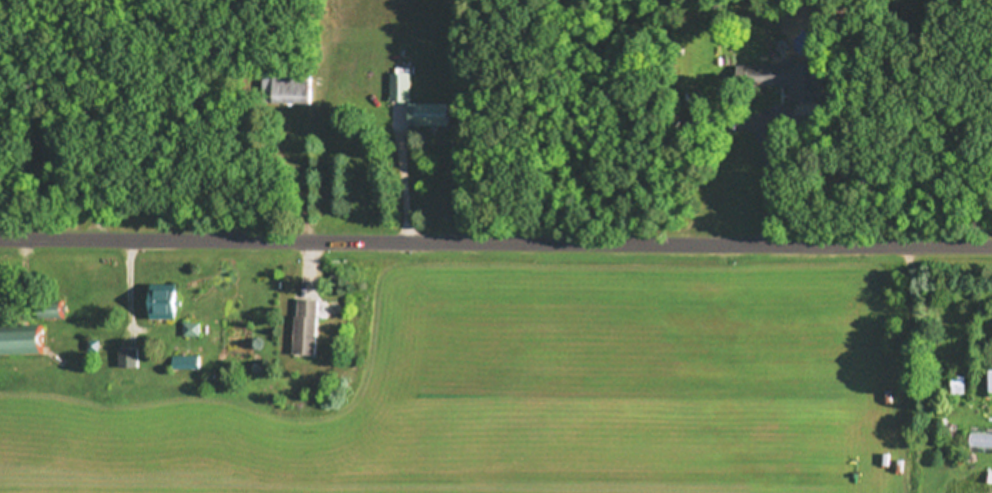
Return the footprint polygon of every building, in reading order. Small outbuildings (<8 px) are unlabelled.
[(789,87),(789,65),(735,65),(735,88),(789,87)] [(265,75),(265,104),(312,104),(312,75),(265,75)] [(449,127),(449,104),(413,104),(413,127),(449,127)] [(147,321),(175,321),(175,286),(147,286),(147,321)] [(316,300),(294,300),(291,357),(314,358),(316,300)] [(58,319),(58,303),(35,303),(35,319),(58,319)] [(40,355),(39,328),(0,329),(0,356),(40,355)] [(118,368),(134,368),(134,349),(118,349),(118,368)] [(195,370),(195,359),(173,359),(173,370),(195,370)] [(991,448),(991,434),(969,434),(969,448),(991,448)]
